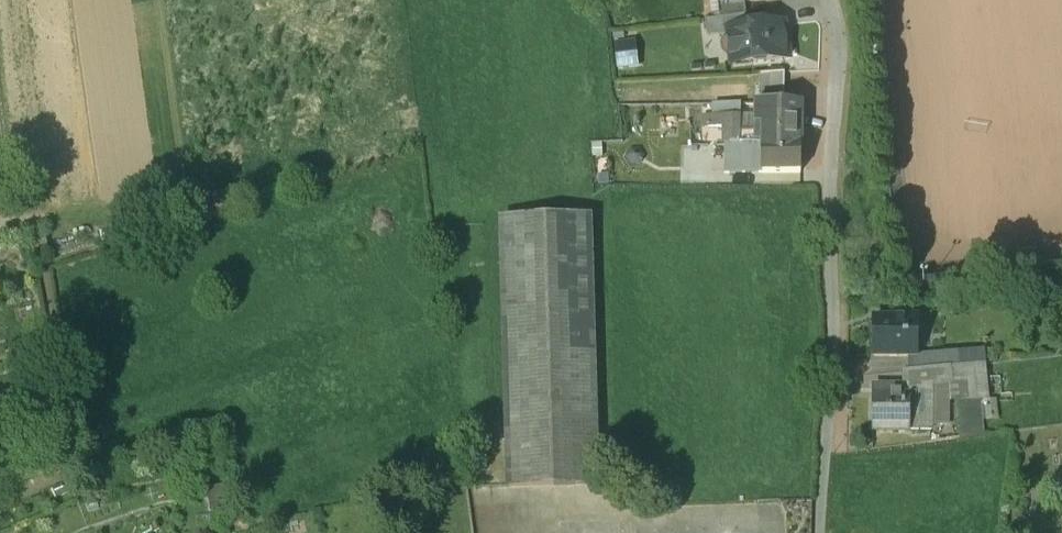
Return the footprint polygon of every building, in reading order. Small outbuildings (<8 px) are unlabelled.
[(743,2),(729,3),(728,2),(718,3),(719,17),(744,14),(743,2)] [(719,17),(704,19),(706,36),(728,34),(728,30),(746,28),(744,14),(719,17)] [(746,28),(728,30),(728,34),(729,37),(725,39),(722,43),(722,47),(723,51),(727,54),(731,55),(732,61),(753,59),(756,64),(763,63),(766,61),(788,58),(784,24),(746,28)] [(632,42),(617,44),(620,65),(635,63),(632,42)] [(801,102),(755,102),(754,132),(739,132),(739,143),(801,143),(801,102)] [(739,116),(725,116),(725,143),(739,143),(739,132),(739,116)] [(739,143),(725,143),(724,171),(738,172),(739,155),(739,143)] [(801,143),(739,143),(739,155),(760,156),(760,171),(774,171),(773,177),(781,177),(781,171),(800,172),(801,143)] [(589,218),(501,221),(509,488),(597,486),(589,218)] [(916,317),(904,317),(904,318),(874,318),(874,357),(907,357),(916,357),(916,355),(916,317)] [(982,348),(916,355),(916,357),(907,357),(907,371),(971,365),(984,363),(982,348)] [(971,365),(908,371),(909,387),(905,387),(905,394),(931,394),(931,383),(950,383),(950,380),(973,381),(971,365)] [(931,394),(905,394),(905,387),(887,387),(887,393),(873,393),(873,431),(930,431),(931,394)] [(979,400),(957,402),(961,438),(984,435),(979,400)]
